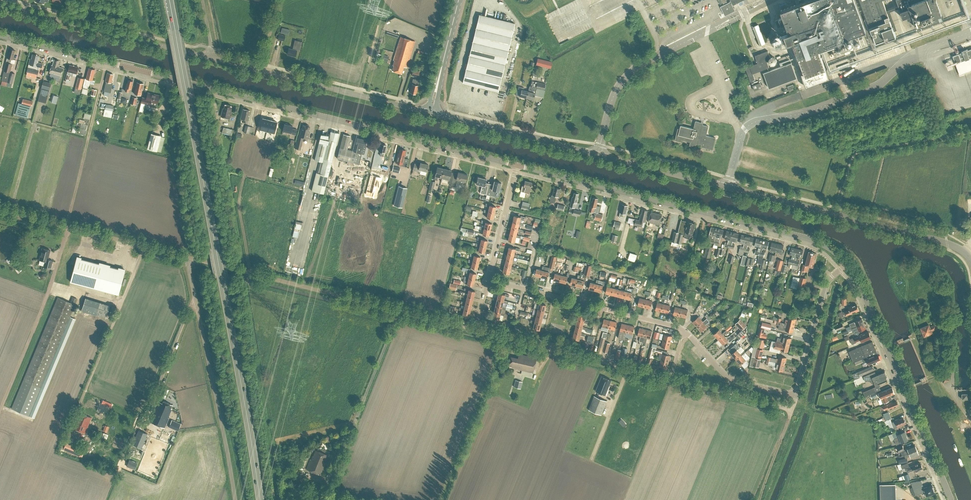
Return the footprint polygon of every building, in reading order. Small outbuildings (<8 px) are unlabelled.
[(724,5),(721,6),(725,16),(735,10),(731,1),(728,3),(726,0),(722,0),(724,5)] [(806,87),(829,78),(819,49),(834,44),(838,55),(856,48),(851,37),(866,31),(855,0),(799,0),(797,0),(798,4),(782,9),(784,16),(776,19),(778,26),(784,24),(789,36),(788,37),(790,41),(797,60),(800,59),(805,72),(801,73),(806,87)] [(869,26),(870,26),(876,43),(896,36),(892,25),(889,19),(883,0),(860,0),(869,26)] [(903,18),(907,16),(908,19),(913,17),(915,24),(917,28),(921,27),(921,26),(939,20),(940,20),(944,18),(942,14),(937,0),(897,0),(903,18)] [(498,91),(515,23),(479,14),(463,82),(498,91)] [(760,45),(766,43),(759,24),(754,26),(760,45)] [(394,60),(393,65),(394,65),(392,70),(401,73),(403,66),(407,67),(415,41),(401,36),(393,60),(394,60)] [(289,48),(287,54),(295,56),(297,50),(300,51),(302,41),(295,40),(294,43),(293,49),(289,48)] [(15,50),(10,49),(9,52),(1,84),(7,86),(8,82),(13,83),(15,73),(10,72),(12,64),(11,63),(12,58),(13,59),(14,55),(13,55),(15,50)] [(953,56),(960,75),(970,71),(970,49),(953,56)] [(750,82),(755,80),(752,73),(769,67),(766,58),(769,57),(767,51),(757,55),(759,62),(745,67),(750,82)] [(27,71),(26,75),(36,77),(37,74),(38,74),(39,69),(35,68),(36,66),(42,67),(43,63),(38,62),(39,56),(33,54),(31,59),(30,59),(29,64),(28,67),(27,71)] [(61,75),(63,68),(59,66),(59,65),(58,64),(59,61),(54,59),(53,65),(52,65),(50,72),(51,72),(50,73),(51,76),(60,78),(61,75)] [(538,59),(538,66),(553,67),(554,60),(538,59)] [(768,88),(796,78),(791,62),(763,72),(768,88)] [(67,74),(66,79),(66,81),(70,82),(71,80),(69,79),(70,75),(73,76),(73,73),(77,73),(78,67),(69,65),(68,71),(67,71),(67,74)] [(88,88),(88,87),(89,83),(94,84),(95,80),(92,80),(95,69),(89,68),(86,78),(85,78),(83,85),(81,93),(86,94),(86,91),(87,92),(88,88)] [(106,81),(105,84),(105,87),(109,88),(110,84),(111,84),(113,74),(107,73),(105,81),(106,81)] [(81,89),(84,78),(78,77),(75,87),(81,89)] [(412,84),(410,92),(416,94),(418,85),(419,80),(413,79),(412,84)] [(43,80),(38,100),(46,103),(52,83),(43,80)] [(127,83),(125,90),(129,91),(130,88),(131,89),(132,86),(132,85),(133,81),(128,80),(127,83)] [(528,91),(526,97),(533,99),(535,94),(542,95),(545,84),(532,80),(530,86),(529,86),(528,91)] [(137,82),(134,93),(141,95),(144,83),(137,82)] [(523,90),(524,87),(518,86),(518,89),(517,88),(515,95),(526,97),(528,91),(523,90)] [(158,103),(160,95),(148,92),(146,98),(143,97),(141,102),(150,105),(151,106),(156,107),(157,103),(158,103)] [(50,101),(57,103),(59,95),(52,93),(50,101)] [(19,102),(15,114),(24,116),(27,105),(32,106),(33,101),(23,98),(22,103),(19,102)] [(114,105),(106,104),(104,112),(111,113),(112,110),(113,111),(114,105)] [(230,111),(232,106),(225,104),(224,109),(223,109),(221,116),(225,117),(225,119),(228,120),(229,118),(230,118),(229,118),(231,111),(230,111)] [(249,116),(248,115),(250,110),(243,109),(241,118),(248,120),(249,116)] [(716,138),(706,135),(708,126),(699,124),(700,122),(696,121),(694,128),(681,125),(680,129),(678,128),(675,140),(681,141),(681,139),(691,141),(690,145),(695,147),(696,143),(702,144),(701,146),(713,149),(716,138)] [(292,133),(292,134),(296,135),(297,129),(292,128),(293,126),(288,124),(286,123),(285,124),(284,123),(283,130),(291,132),(292,133)] [(298,136),(295,148),(300,149),(302,141),(303,137),(308,138),(310,131),(309,131),(310,126),(309,126),(309,125),(307,125),(302,124),(301,128),(300,128),(298,136)] [(246,125),(244,132),(252,134),(254,127),(246,125)] [(316,172),(312,189),(325,192),(329,175),(331,164),(332,164),(339,133),(331,131),(330,133),(328,133),(328,137),(321,135),(314,160),(321,161),(318,173),(316,172)] [(157,151),(161,135),(151,133),(147,148),(157,151)] [(354,151),(347,149),(350,135),(343,134),(337,158),(353,162),(359,164),(362,153),(364,154),(366,145),(365,145),(366,139),(357,137),(356,143),(354,151)] [(406,150),(400,148),(399,153),(398,153),(395,162),(402,164),(404,158),(405,154),(405,153),(406,150)] [(414,163),(413,170),(416,171),(420,172),(421,170),(426,171),(428,164),(420,162),(420,164),(414,163)] [(442,178),(444,168),(437,166),(434,179),(437,180),(438,177),(442,178)] [(448,180),(448,183),(451,184),(453,174),(450,173),(451,170),(444,168),(442,178),(448,180)] [(451,184),(450,185),(455,186),(457,179),(465,181),(467,174),(458,172),(457,175),(453,174),(451,184)] [(482,185),(480,193),(487,194),(489,183),(485,182),(486,179),(478,177),(476,184),(482,185)] [(522,185),(521,191),(529,193),(530,188),(532,182),(525,180),(523,186),(522,185)] [(489,183),(487,194),(494,196),(495,190),(501,192),(503,184),(501,183),(501,182),(494,181),(493,184),(489,183)] [(399,186),(394,205),(402,207),(407,188),(404,187),(399,186)] [(552,195),(550,201),(555,203),(557,196),(559,197),(560,192),(561,188),(555,187),(553,195),(552,195)] [(577,199),(579,193),(575,192),(574,196),(573,196),(570,206),(575,207),(576,202),(577,203),(578,199),(577,199)] [(597,204),(598,198),(594,197),(593,201),(592,201),(589,211),(594,212),(595,207),(596,207),(597,204)] [(486,203),(485,205),(489,206),(488,210),(488,211),(494,212),(496,206),(490,205),(490,204),(486,203)] [(622,204),(620,212),(621,212),(619,217),(620,217),(621,216),(623,216),(624,213),(627,214),(628,209),(627,209),(628,205),(622,204)] [(484,209),(484,212),(488,212),(486,217),(493,219),(494,212),(488,211),(488,210),(484,209)] [(636,219),(635,225),(642,226),(643,221),(645,221),(647,216),(646,215),(647,210),(643,209),(642,214),(641,215),(640,220),(636,219)] [(603,214),(596,212),(595,219),(602,220),(603,214)] [(651,212),(649,222),(660,225),(662,214),(651,212)] [(481,220),(481,222),(485,223),(484,227),(484,228),(490,229),(491,223),(485,222),(486,221),(481,220)] [(674,231),(671,245),(681,247),(684,234),(685,234),(684,237),(690,238),(690,235),(692,235),(695,223),(681,220),(678,232),(674,231)] [(297,221),(293,236),(299,237),(303,222),(297,221)] [(483,229),(482,234),(488,236),(490,229),(484,228),(484,227),(480,226),(479,228),(483,229)] [(709,239),(710,239),(709,242),(714,243),(718,228),(712,227),(709,239)] [(718,228),(714,243),(718,244),(719,240),(720,238),(721,238),(724,230),(718,228)] [(729,247),(733,232),(727,230),(725,239),(729,240),(728,243),(725,242),(724,246),(729,247)] [(735,244),(732,244),(733,241),(737,242),(739,233),(733,232),(729,247),(734,248),(735,244)] [(740,243),(744,244),(743,247),(740,246),(738,254),(743,255),(748,236),(742,234),(740,243)] [(750,248),(747,248),(748,245),(752,246),(754,237),(748,236),(743,255),(744,251),(749,252),(750,248)] [(480,245),(486,246),(487,240),(481,239),(481,238),(477,237),(477,239),(481,240),(480,244),(480,245)] [(756,250),(754,254),(759,255),(763,240),(757,238),(755,246),(760,248),(759,250),(756,250)] [(767,249),(769,241),(763,240),(759,255),(764,256),(765,252),(761,251),(762,248),(767,249)] [(479,246),(478,251),(484,253),(486,246),(480,245),(480,244),(476,243),(475,245),(479,246)] [(778,243),(776,252),(779,252),(779,253),(783,254),(784,250),(782,249),(784,245),(778,243)] [(712,247),(706,245),(704,256),(710,258),(712,247)] [(793,264),(797,248),(792,247),(790,255),(792,256),(792,259),(790,258),(788,263),(793,264)] [(42,248),(39,260),(45,261),(44,266),(51,268),(53,261),(48,259),(50,250),(42,248)] [(803,250),(797,248),(793,264),(792,268),(797,269),(799,261),(798,260),(798,257),(801,258),(803,250)] [(803,264),(802,270),(806,271),(807,267),(809,267),(809,266),(813,267),(815,259),(814,259),(816,253),(809,251),(805,265),(803,264)] [(474,256),(473,260),(472,261),(478,262),(480,256),(474,255),(474,254),(470,253),(469,255),(474,256)] [(637,255),(630,253),(628,260),(635,262),(637,255)] [(77,257),(70,281),(119,294),(125,270),(82,258),(77,257)] [(469,259),(468,261),(472,262),(471,267),(477,269),(478,262),(472,261),(473,260),(469,259)] [(10,263),(15,268),(19,265),(14,260),(10,263)] [(537,268),(535,275),(541,276),(543,270),(544,270),(545,266),(543,265),(542,269),(537,268)] [(548,271),(544,270),(543,270),(541,276),(548,278),(550,272),(551,268),(549,267),(548,271)] [(468,278),(474,279),(476,273),(470,272),(470,271),(466,270),(465,272),(469,273),(468,277),(468,278)] [(561,274),(555,273),(554,279),(560,281),(562,274),(563,275),(564,271),(562,270),(561,274)] [(562,274),(560,281),(567,283),(568,276),(569,276),(570,272),(568,272),(567,276),(563,275),(562,274)] [(578,279),(579,279),(580,275),(578,274),(577,278),(572,277),(570,283),(577,285),(578,279)] [(468,279),(467,284),(473,286),(474,279),(468,278),(468,277),(464,276),(464,278),(468,279)] [(578,279),(577,285),(583,287),(585,280),(586,281),(587,276),(584,276),(583,280),(579,279),(578,279)] [(792,276),(789,286),(795,288),(798,277),(792,276)] [(807,278),(801,276),(798,285),(805,286),(807,278)] [(590,282),(589,288),(595,290),(597,283),(598,284),(599,280),(597,279),(596,283),(590,282)] [(597,283),(595,290),(602,291),(603,285),(604,285),(605,281),(603,281),(602,285),(598,284),(597,283)] [(607,286),(606,292),(612,294),(614,287),(615,288),(616,284),(613,283),(612,287),(607,286)] [(619,289),(615,288),(614,287),(612,294),(618,295),(620,289),(621,289),(622,285),(620,285),(619,289)] [(620,289),(618,295),(624,297),(626,291),(627,291),(628,287),(626,286),(625,290),(621,289),(620,289)] [(460,290),(459,293),(463,294),(467,295),(467,296),(473,297),(475,291),(469,289),(464,288),(464,290),(468,291),(468,292),(460,290)] [(626,291),(624,297),(631,299),(632,292),(633,292),(634,288),(632,288),(631,292),(627,291),(626,291)] [(463,294),(462,296),(466,297),(465,302),(472,304),(473,297),(467,296),(467,295),(463,294)] [(24,380),(12,408),(34,418),(75,319),(70,317),(76,304),(75,304),(78,299),(73,297),(71,302),(58,297),(24,380)] [(640,297),(638,305),(651,308),(653,301),(640,297)] [(86,298),(82,307),(82,310),(106,318),(110,305),(86,298)] [(465,302),(461,301),(460,303),(465,304),(464,308),(464,309),(470,310),(472,304),(465,302)] [(538,308),(537,309),(544,311),(545,304),(539,303),(539,302),(535,301),(535,303),(539,304),(538,308)] [(657,302),(655,310),(668,313),(670,305),(657,302)] [(849,309),(844,312),(845,316),(859,310),(857,304),(853,306),(852,305),(848,307),(849,309)] [(675,306),(673,314),(686,317),(688,310),(675,306)] [(459,309),(463,311),(462,316),(468,317),(470,310),(464,309),(464,308),(459,307),(459,309)] [(536,315),(542,317),(544,311),(537,309),(538,308),(534,307),(533,309),(537,310),(536,314),(536,315)] [(494,311),(492,318),(499,319),(500,314),(504,315),(504,316),(507,317),(508,314),(500,312),(500,313),(494,311)] [(532,313),(532,316),(536,317),(535,321),(534,321),(541,323),(542,317),(536,315),(536,314),(532,313)] [(579,313),(578,319),(584,321),(584,320),(585,316),(589,317),(590,315),(586,314),(579,313)] [(697,327),(703,321),(699,316),(693,321),(697,327)] [(785,323),(794,325),(796,318),(789,317),(788,319),(786,319),(785,323)] [(609,328),(611,320),(604,318),(602,326),(609,328)] [(703,321),(697,327),(701,331),(707,326),(706,324),(710,321),(709,320),(707,318),(703,321)] [(850,326),(846,327),(847,330),(864,323),(862,318),(850,323),(850,326)] [(742,331),(747,326),(741,319),(736,324),(742,331)] [(937,321),(940,329),(946,327),(942,319),(937,321)] [(530,322),(534,323),(533,328),(539,330),(541,323),(534,321),(535,321),(531,320),(530,322)] [(611,320),(609,328),(615,329),(617,322),(611,320)] [(778,328),(793,332),(794,325),(785,323),(775,320),(774,323),(776,324),(779,325),(778,328)] [(625,339),(628,325),(622,323),(618,337),(625,339)] [(866,328),(864,323),(847,330),(848,332),(854,330),(855,334),(860,332),(859,331),(866,328)] [(929,325),(921,328),(924,336),(932,333),(932,331),(937,328),(935,324),(930,326),(929,325)] [(628,325),(626,332),(633,334),(635,326),(628,325)] [(646,329),(640,327),(638,335),(641,336),(639,341),(640,341),(639,344),(642,344),(646,329)] [(652,331),(646,329),(642,344),(645,345),(647,338),(651,338),(652,331)] [(719,329),(714,333),(719,339),(724,334),(724,335),(727,332),(726,330),(722,333),(719,329)] [(726,337),(724,335),(724,334),(719,339),(723,344),(728,340),(730,342),(738,335),(735,331),(729,336),(726,337)] [(585,333),(581,332),(581,333),(575,332),(573,338),(580,340),(581,335),(585,336),(585,333)] [(854,337),(850,339),(852,344),(856,342),(856,341),(861,339),(862,342),(866,340),(866,339),(871,337),(869,332),(863,334),(862,334),(859,335),(859,336),(854,338),(854,337)] [(664,334),(663,340),(671,342),(672,336),(664,334)] [(602,336),(597,352),(602,353),(606,337),(602,336)] [(777,341),(790,345),(791,338),(784,336),(783,339),(778,337),(777,341)] [(663,340),(661,347),(669,348),(671,342),(663,340)] [(790,345),(777,341),(776,341),(774,348),(788,351),(790,345)] [(872,341),(849,351),(853,362),(862,359),(864,363),(868,361),(869,364),(880,359),(878,354),(872,341)] [(653,358),(653,355),(652,355),(653,349),(655,350),(655,352),(662,353),(662,350),(657,348),(651,347),(649,357),(653,358)] [(740,353),(737,349),(732,353),(737,359),(742,354),(742,355),(745,352),(744,350),(740,353)] [(509,365),(512,366),(512,367),(515,367),(515,368),(533,373),(536,357),(519,353),(518,358),(511,356),(509,365)] [(661,360),(669,362),(671,355),(663,353),(661,360)] [(745,358),(742,355),(742,354),(737,359),(741,364),(745,368),(748,365),(749,362),(747,360),(750,357),(748,355),(745,358)] [(776,358),(775,362),(785,364),(786,357),(779,355),(778,358),(776,358)] [(661,360),(659,366),(667,368),(669,362),(661,360)] [(775,362),(767,360),(766,364),(774,366),(774,368),(773,368),(776,369),(783,371),(785,364),(775,362)] [(860,376),(874,370),(872,365),(858,371),(860,376)] [(887,380),(889,379),(885,371),(883,372),(876,375),(875,372),(865,376),(866,380),(870,379),(872,383),(874,383),(876,386),(863,392),(865,396),(878,390),(876,387),(881,385),(880,383),(887,380)] [(947,374),(941,376),(944,382),(950,380),(947,374)] [(611,380),(602,376),(596,391),(605,395),(611,380)] [(514,386),(521,388),(522,381),(515,379),(514,386)] [(163,387),(160,395),(166,398),(169,389),(163,387)] [(890,395),(895,393),(892,387),(879,393),(881,399),(882,398),(884,402),(892,399),(890,395)] [(962,399),(962,401),(968,401),(967,399),(968,399),(968,398),(970,397),(970,394),(968,394),(968,393),(962,393),(962,399)] [(589,409),(602,414),(607,401),(594,395),(589,409)] [(158,401),(150,421),(164,427),(170,414),(170,413),(171,410),(170,409),(172,404),(164,401),(163,403),(158,401)] [(893,402),(883,406),(885,410),(889,408),(890,409),(893,408),(893,407),(898,405),(897,401),(893,402)] [(73,427),(73,428),(85,432),(91,417),(81,413),(81,414),(78,413),(72,427),(73,427)] [(890,418),(884,421),(886,425),(888,424),(891,432),(895,430),(894,428),(898,427),(902,426),(902,425),(906,423),(903,417),(899,419),(899,418),(895,420),(892,422),(890,418)] [(172,419),(169,426),(178,430),(181,423),(172,419)] [(139,429),(133,444),(142,448),(148,433),(139,429)] [(898,431),(892,433),(894,439),(899,437),(902,442),(908,439),(905,431),(899,433),(898,431)] [(63,449),(82,457),(85,448),(67,441),(63,449)] [(904,455),(917,449),(915,444),(904,449),(902,445),(897,447),(899,451),(900,451),(902,455),(904,455)] [(919,454),(917,449),(904,455),(905,457),(910,455),(911,457),(919,454)] [(312,456),(311,459),(310,459),(306,469),(320,474),(324,464),(323,464),(324,462),(325,462),(328,455),(316,450),(313,456),(312,456)] [(909,462),(901,465),(902,468),(906,467),(906,468),(908,472),(914,470),(915,471),(923,468),(920,462),(909,467),(908,463),(909,462)] [(921,480),(911,482),(916,495),(925,491),(927,496),(935,492),(932,485),(928,486),(927,486),(924,487),(921,480)]
